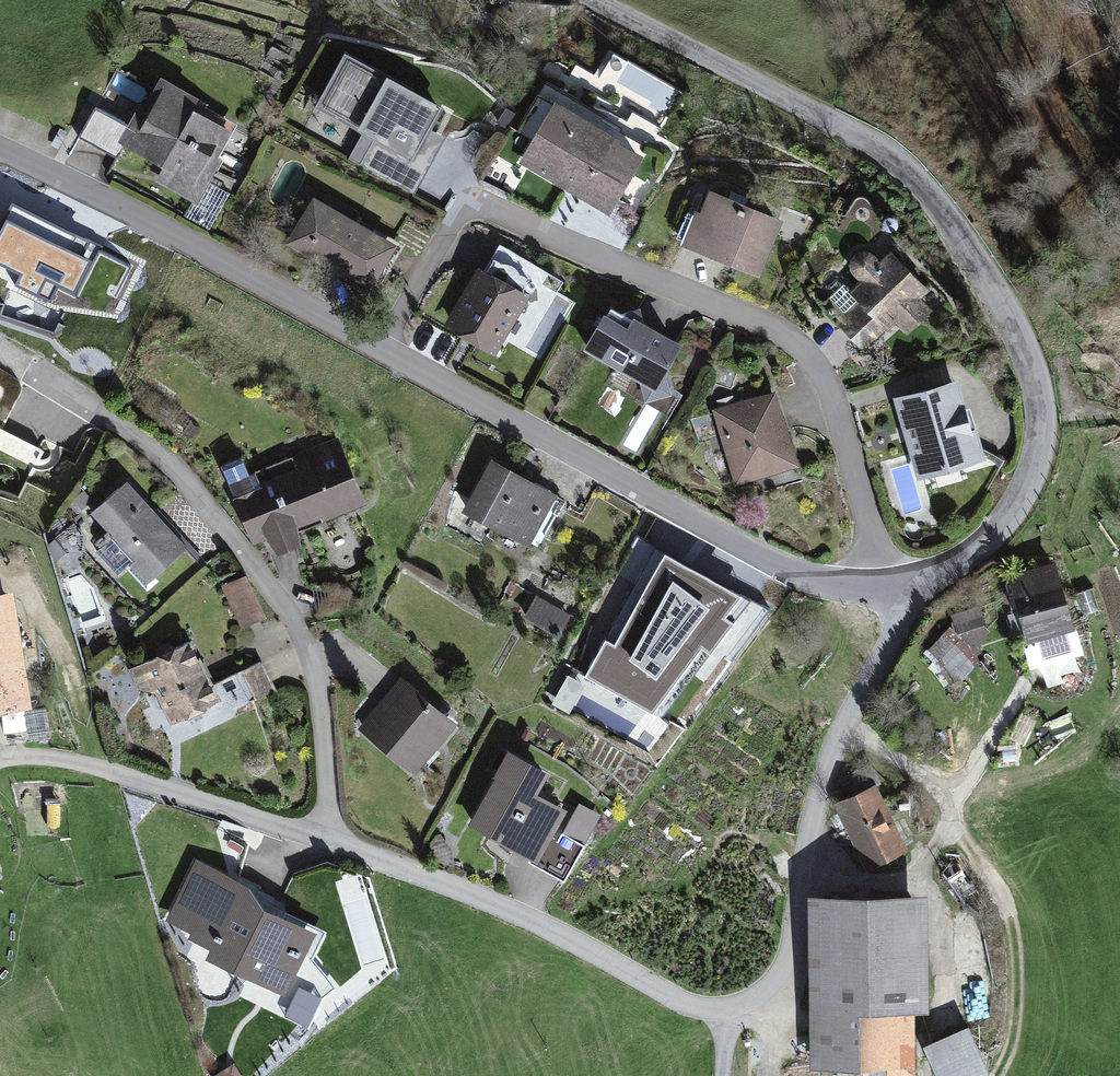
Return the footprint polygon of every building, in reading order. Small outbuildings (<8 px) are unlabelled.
[(314,107),(363,133),(349,158),(415,193),(446,137),(432,129),(445,106),(345,51),(314,107)] [(127,125),(96,107),(79,137),(117,158),(125,144),(164,166),(156,180),(198,203),(224,157),(220,155),(238,123),(197,100),(199,97),(161,75),(143,108),(138,106),(127,125)] [(621,137),(556,99),(519,163),(609,216),(645,155),(619,140),(621,137)] [(782,218),(710,189),(701,210),(696,208),(681,243),(759,275),(782,218)] [(397,244),(313,195),(284,243),(369,292),(397,244)] [(893,231),(896,230),(897,228),(899,225),(899,222),(898,220),(896,217),(894,216),(891,215),(889,215),(886,216),(884,218),(883,220),(883,223),(883,225),(884,228),(886,230),(888,231),(890,231),(893,231)] [(486,269),(479,265),(443,325),(495,357),(531,297),(548,307),(564,281),(501,244),(486,269)] [(860,279),(850,289),(844,284),(830,298),(834,303),(825,312),(863,350),(885,329),(887,330),(896,322),(909,334),(934,309),(922,298),(931,289),(890,249),(879,260),(876,256),(874,253),(870,250),(864,249),(859,251),(853,254),(850,258),(849,263),(850,269),(852,273),(855,276),(860,279)] [(606,312),(604,310),(581,348),(639,382),(645,402),(672,395),(666,373),(683,343),(634,315),(632,317),(610,305),(606,312)] [(957,379),(893,397),(917,480),(986,460),(977,428),(972,429),(957,379)] [(777,389),(712,408),(735,484),(799,466),(777,389)] [(29,481),(44,451),(0,430),(0,467),(29,481)] [(230,484),(228,485),(253,546),(268,540),(276,554),(301,544),(298,527),(321,518),(323,522),(367,502),(338,436),(249,475),(241,457),(222,465),(230,484)] [(559,493),(491,457),(462,511),(530,548),(538,533),(544,537),(556,515),(557,516),(564,503),(556,499),(559,493)] [(188,548),(128,481),(92,513),(134,561),(126,568),(147,592),(159,582),(155,578),(188,548)] [(1055,561),(1007,575),(1027,643),(1075,629),(1055,561)] [(266,617),(246,574),(221,585),(242,628),(266,617)] [(691,582),(624,604),(646,669),(712,647),(691,582)] [(0,591),(0,711),(31,706),(13,589),(0,591)] [(572,614),(536,594),(524,617),(560,636),(572,614)] [(981,605),(951,614),(959,637),(977,657),(989,633),(981,605)] [(982,661),(977,657),(959,637),(950,626),(925,653),(958,688),(982,661)] [(1077,628),(1075,629),(1027,643),(1022,644),(1029,670),(1084,654),(1077,628)] [(190,639),(128,669),(139,690),(157,693),(172,724),(220,701),(212,684),(190,639)] [(262,660),(212,684),(220,701),(227,714),(277,690),(262,660)] [(458,722),(401,677),(359,730),(415,775),(458,722)] [(550,770),(508,747),(492,776),(495,777),(469,824),(530,858),(537,862),(552,835),(567,809),(537,793),(550,770)] [(848,797),(831,805),(865,873),(910,851),(877,783),(881,781),(872,763),(839,779),(848,797)] [(601,814),(579,802),(558,839),(552,835),(537,862),(530,858),(528,862),(564,881),(601,814)] [(252,886),(195,859),(166,919),(192,932),(189,938),(212,949),(207,958),(250,979),(242,996),(311,1029),(325,1002),(341,989),(316,956),(327,930),(286,912),(284,917),(265,908),(252,886)] [(929,892),(807,895),(810,1069),(888,1068),(888,1075),(916,1075),(915,1012),(931,1012),(929,892)] [(923,1045),(937,1075),(990,1075),(969,1025),(923,1045)] [(212,1075),(243,1075),(234,1062),(212,1075)]
